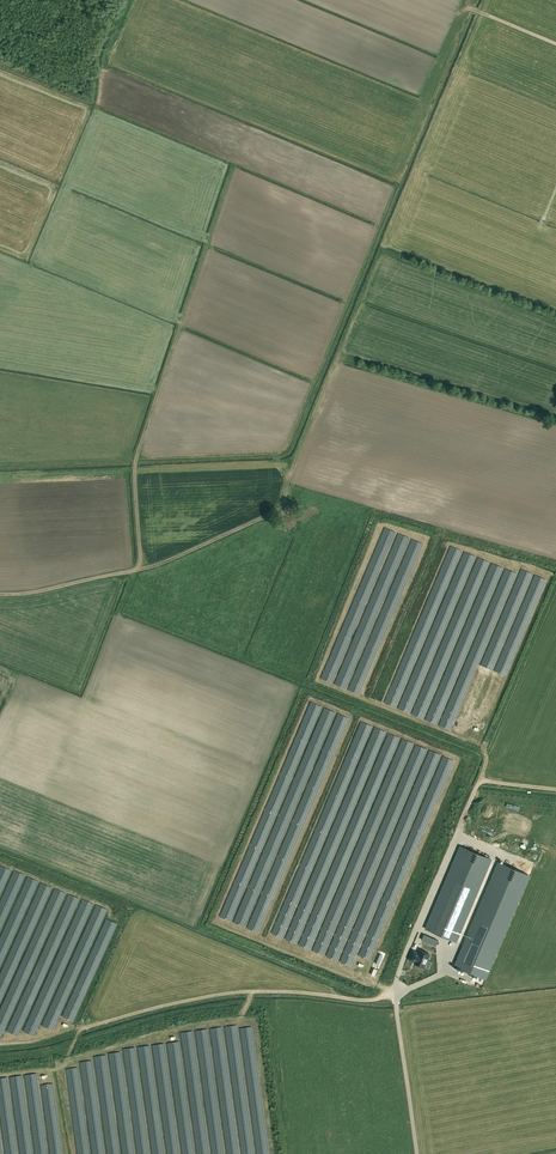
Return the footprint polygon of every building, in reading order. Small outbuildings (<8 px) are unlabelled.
[(500,681),(488,676),(487,679),(498,685),(500,681)] [(497,688),(485,683),(484,686),(496,692),(497,688)] [(494,695),(482,690),(481,693),(493,698),(494,695)] [(491,702),(479,697),(478,700),(490,705),(491,702)] [(489,709),(477,704),(475,707),(487,712),(489,709)] [(486,716),(474,711),(472,714),(484,719),(486,716)] [(491,860),(460,846),(425,929),(457,942),(491,860)] [(454,966),(485,979),(529,876),(498,862),(454,966)] [(438,941),(424,935),(421,940),(436,946),(438,941)] [(424,967),(427,960),(429,954),(420,950),(418,953),(413,951),(409,959),(413,961),(415,961),(414,963),(424,967)]
